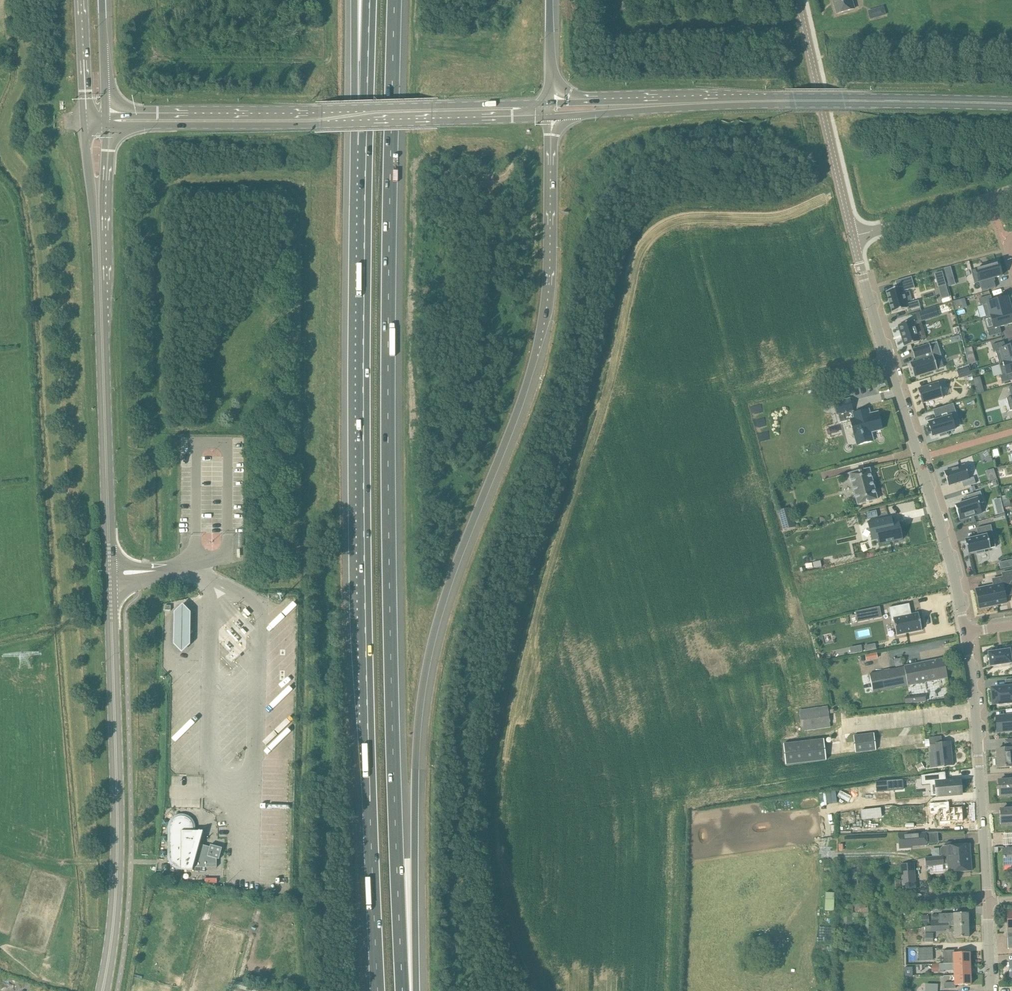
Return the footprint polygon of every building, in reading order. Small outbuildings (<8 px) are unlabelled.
[(837,14),(855,9),(852,0),(834,0),(835,4),(834,4),(837,14)] [(868,11),(870,19),(878,17),(876,8),(868,11)] [(981,268),(971,271),(975,283),(979,282),(982,291),(996,287),(993,278),(1002,276),(998,263),(990,265),(990,263),(981,265),(981,268)] [(945,269),(947,276),(953,274),(951,267),(945,269)] [(938,287),(946,285),(942,271),(935,274),(938,287)] [(898,288),(887,291),(893,312),(907,308),(908,310),(920,307),(918,300),(907,304),(903,291),(915,288),(912,277),(896,281),(898,288)] [(991,295),(979,299),(981,305),(983,305),(986,317),(1011,310),(1008,298),(993,302),(991,295)] [(953,301),(955,310),(964,308),(961,299),(953,301)] [(917,319),(938,313),(936,308),(916,313),(917,319)] [(986,317),(991,316),(994,328),(988,330),(989,336),(1002,333),(1000,327),(1011,323),(1011,313),(1011,310),(986,317)] [(914,321),(898,325),(904,346),(920,342),(914,321)] [(916,361),(910,363),(914,377),(938,369),(934,359),(941,356),(936,342),(912,349),(914,357),(915,357),(916,361)] [(992,345),(994,352),(996,351),(999,363),(1011,360),(1011,346),(1006,348),(1004,342),(992,345)] [(999,363),(1002,375),(1000,376),(1002,383),(1011,380),(1011,360),(999,363)] [(968,367),(957,371),(959,378),(971,374),(968,367)] [(938,382),(918,389),(922,404),(943,397),(938,382)] [(838,415),(840,423),(851,420),(858,445),(873,441),(871,432),(882,429),(878,413),(870,415),(868,410),(854,414),(850,398),(834,402),(837,416),(838,415)] [(941,419),(929,423),(933,436),(940,434),(941,436),(946,434),(946,432),(955,429),(950,413),(956,411),(953,403),(937,409),(938,409),(941,419)] [(965,465),(944,471),(949,485),(962,481),(964,487),(976,483),(974,477),(969,478),(965,465)] [(988,470),(990,480),(998,477),(995,468),(988,470)] [(850,475),(859,505),(878,499),(870,470),(850,475)] [(980,491),(968,496),(969,501),(956,506),(960,520),(982,513),(979,504),(984,502),(980,491)] [(778,511),(783,531),(795,528),(790,508),(778,511)] [(878,517),(876,510),(867,513),(868,519),(878,517)] [(892,516),(867,522),(868,523),(869,522),(873,539),(871,539),(872,540),(877,539),(879,539),(880,543),(878,544),(879,545),(903,539),(903,538),(901,539),(898,522),(899,522),(899,521),(893,522),(891,523),(890,518),(892,517),(892,516)] [(979,537),(965,540),(968,554),(976,552),(977,554),(985,552),(985,550),(991,549),(990,548),(996,547),(991,525),(977,528),(979,537)] [(1005,596),(1005,592),(1011,590),(1011,571),(1002,573),(1003,577),(993,579),(994,585),(976,589),(980,608),(1007,603),(1005,596)] [(798,585),(804,604),(812,602),(807,583),(798,585)] [(191,610),(182,601),(174,609),(173,642),(182,651),(190,642),(191,610)] [(909,604),(889,608),(892,622),(894,622),(897,635),(922,630),(919,613),(911,614),(910,615),(909,611),(911,611),(909,604)] [(858,622),(882,617),(880,608),(857,612),(858,622)] [(987,656),(988,664),(990,663),(990,666),(1011,663),(1011,662),(1011,656),(1011,649),(988,652),(989,655),(987,656)] [(874,693),(919,684),(948,678),(944,658),(915,664),(870,673),(874,693)] [(992,687),(993,704),(1011,702),(1011,678),(1005,679),(1005,686),(992,687)] [(828,706),(800,710),(803,730),(831,726),(828,706)] [(996,717),(997,732),(1011,731),(1011,709),(1006,710),(1006,716),(996,717)] [(856,752),(876,750),(874,733),(854,736),(856,752)] [(787,765),(827,760),(824,740),(784,744),(787,765)] [(935,758),(936,767),(953,765),(950,743),(943,744),(936,745),(937,758),(935,758)] [(998,766),(998,767),(1011,766),(1011,749),(997,750),(997,758),(995,759),(996,766),(998,766)] [(925,769),(922,763),(916,766),(919,772),(925,769)] [(936,784),(937,796),(961,794),(960,779),(946,780),(945,772),(921,775),(922,785),(930,785),(936,784)] [(896,790),(896,780),(875,782),(876,792),(896,790)] [(999,781),(1000,797),(1011,796),(1011,780),(999,781)] [(949,802),(929,803),(930,814),(939,813),(940,825),(951,824),(951,822),(963,821),(962,807),(955,807),(950,808),(949,802)] [(881,808),(861,810),(862,820),(882,818),(881,808)] [(1001,810),(1002,826),(1011,826),(1011,809),(1001,810)] [(293,823),(293,811),(260,811),(260,823),(293,823)] [(193,870),(194,867),(195,867),(195,871),(202,871),(202,867),(217,867),(217,859),(219,860),(223,848),(211,845),(210,847),(200,844),(204,831),(194,831),(193,824),(191,821),(189,818),(185,817),(182,816),(178,817),(175,818),(173,821),(171,824),(171,828),(170,853),(170,856),(171,859),(172,863),(175,865),(178,867),(181,867),(181,870),(193,870)] [(899,842),(911,841),(911,845),(927,844),(926,832),(911,833),(911,832),(898,833),(899,842)] [(940,849),(941,849),(941,857),(971,854),(970,844),(945,846),(943,846),(942,847),(941,847),(941,848),(940,849)] [(1004,850),(1005,866),(1011,866),(1011,850),(1004,850)] [(944,864),(949,864),(950,873),(972,871),(971,854),(941,857),(926,858),(927,866),(944,865),(944,864)] [(914,864),(901,865),(903,890),(916,889),(914,864)] [(938,882),(934,878),(929,883),(933,887),(938,882)] [(825,894),(825,911),(834,911),(835,894),(825,894)] [(955,925),(969,925),(968,913),(939,914),(939,920),(931,920),(931,926),(950,925),(955,925)] [(969,936),(969,925),(955,925),(956,937),(969,936)] [(933,942),(933,933),(925,933),(925,942),(933,942)] [(934,961),(933,948),(918,949),(919,962),(934,961)] [(944,963),(970,962),(970,953),(954,954),(954,950),(943,950),(944,963)] [(939,963),(939,965),(939,970),(939,972),(944,972),(944,970),(955,970),(955,975),(971,975),(970,962),(944,963),(939,963)] [(971,985),(971,975),(955,975),(956,982),(944,983),(944,989),(956,989),(956,986),(971,985)] [(258,976),(256,983),(266,986),(268,979),(258,976)] [(234,981),(231,990),(269,990),(234,981)]
